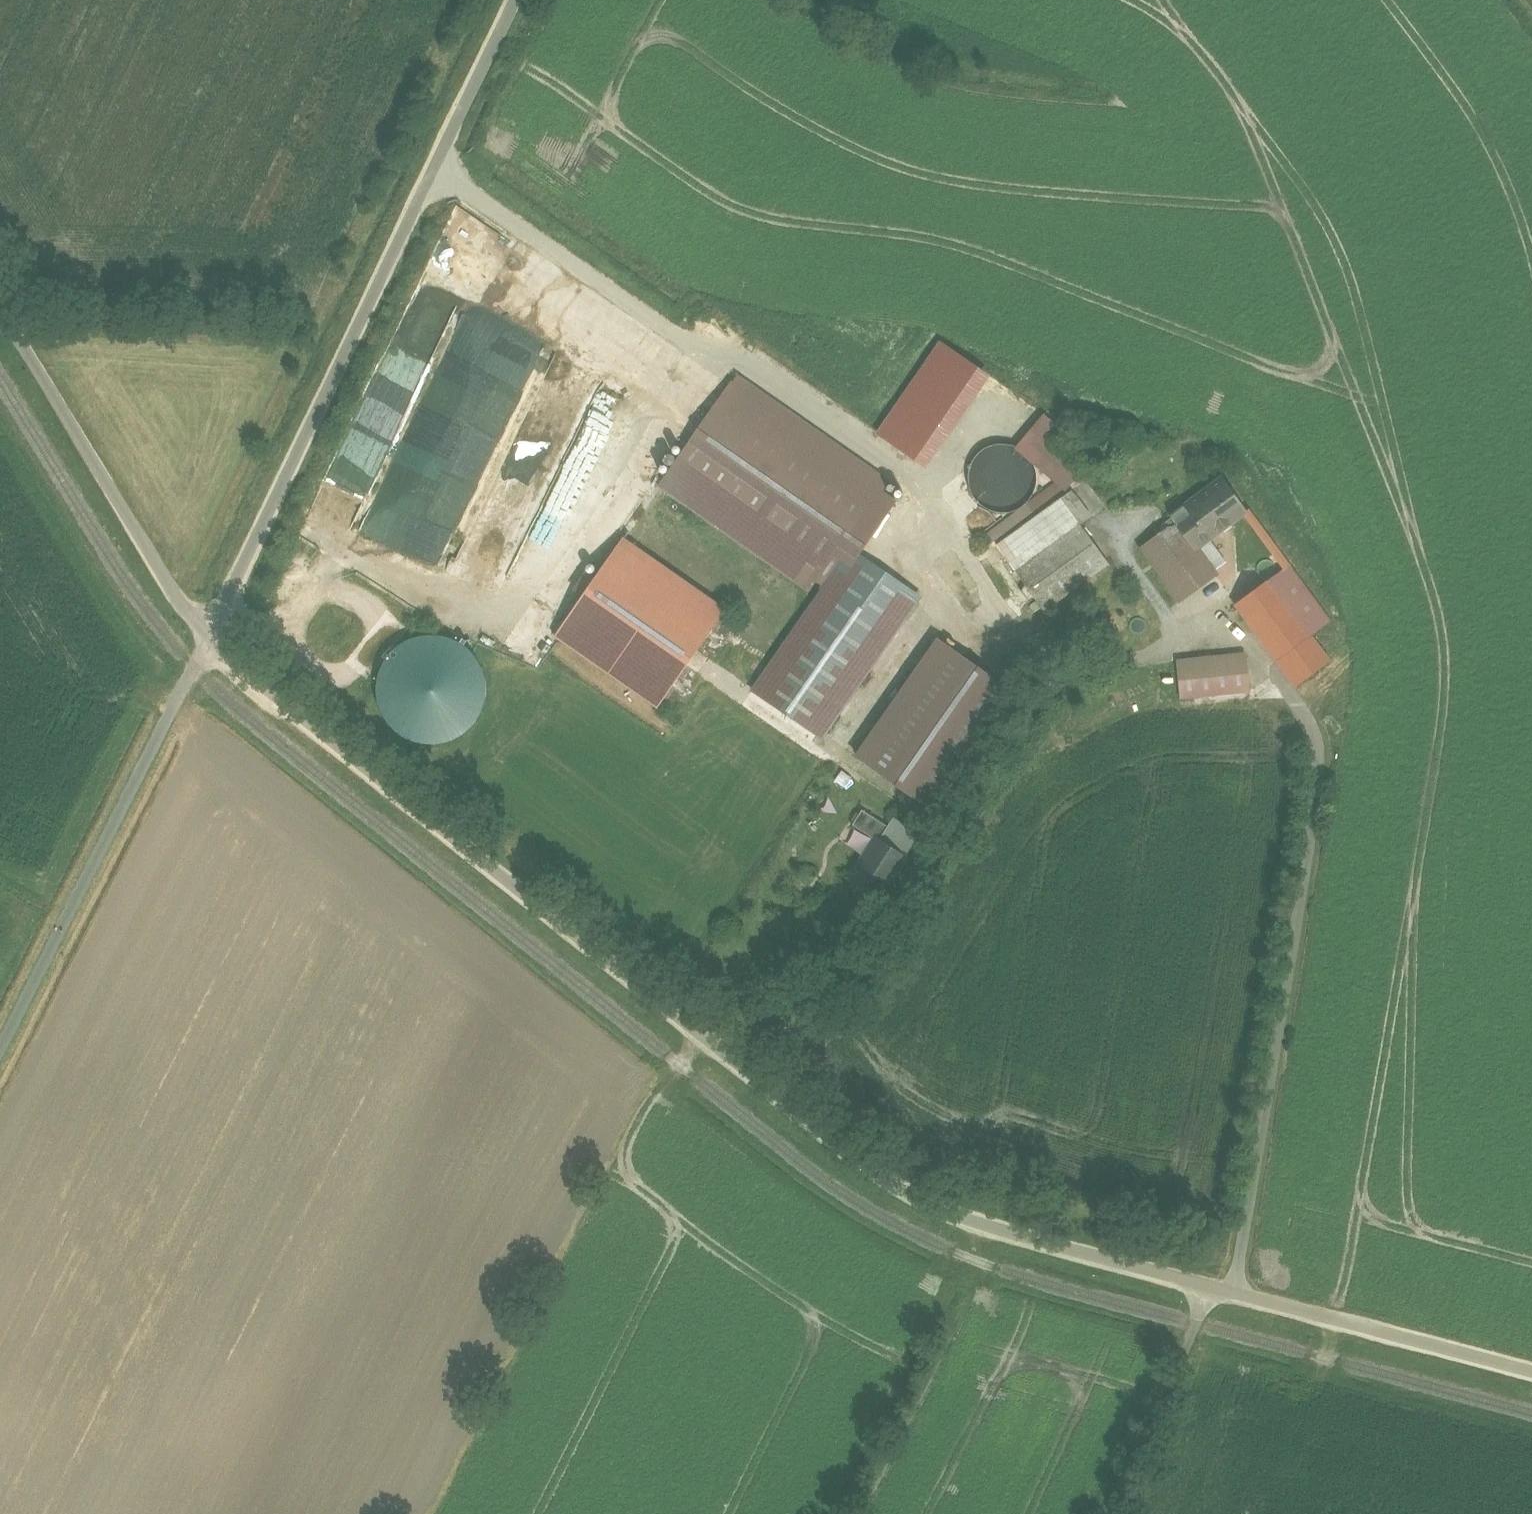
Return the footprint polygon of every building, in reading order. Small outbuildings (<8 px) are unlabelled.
[(521,317),(529,304),(623,361),(629,350),(566,312),(530,290),(540,273),(506,253),(489,281),(512,295),(504,307),(521,317)] [(882,429),(878,434),(923,464),(985,373),(941,343),(882,429)] [(573,406),(593,412),(603,375),(557,361),(550,384),(577,392),(573,406)] [(665,478),(824,588),(850,550),(889,493),(821,440),(731,384),(665,478)] [(1083,471),(1036,432),(1022,449),(1036,461),(1069,488),(1083,471)] [(1039,474),(1036,461),(1022,449),(1015,446),(1003,444),(990,449),(980,457),(974,468),(973,481),(976,493),(985,504),(995,509),(1010,511),(1022,507),(1032,499),(1038,487),(1039,474)] [(1195,517),(1212,540),(1250,513),(1223,475),(1185,503),(1195,517)] [(1018,574),(1083,526),(1095,517),(1075,490),(998,548),(1018,574)] [(1185,525),(1213,564),(1224,556),(1212,540),(1195,517),(1185,525)] [(1182,521),(1140,551),(1180,606),(1222,576),(1213,564),(1185,525),(1182,521)] [(1018,574),(1048,614),(1113,566),(1083,526),(1018,574)] [(565,635),(666,705),(730,607),(633,538),(565,635)] [(753,689),(827,740),(924,601),(850,550),(824,588),(753,689)] [(1294,568),(1238,608),(1277,662),(1314,635),(1333,622),(1294,568)] [(1140,625),(1144,640),(1163,634),(1159,619),(1140,625)] [(430,636),(414,645),(400,664),(395,691),(405,718),(427,733),(452,741),(476,733),(494,713),(500,687),(494,661),(483,647),(466,639),(445,633),(430,636)] [(1332,660),(1314,635),(1277,662),(1295,687),(1332,660)] [(1018,689),(940,636),(857,758),(881,774),(934,811),(1018,689)] [(1251,693),(1247,654),(1178,662),(1180,680),(1182,700),(1251,693)] [(875,838),(885,843),(893,828),(865,811),(856,826),(875,838)] [(875,838),(849,882),(884,903),(911,859),(885,843),(875,838)]
